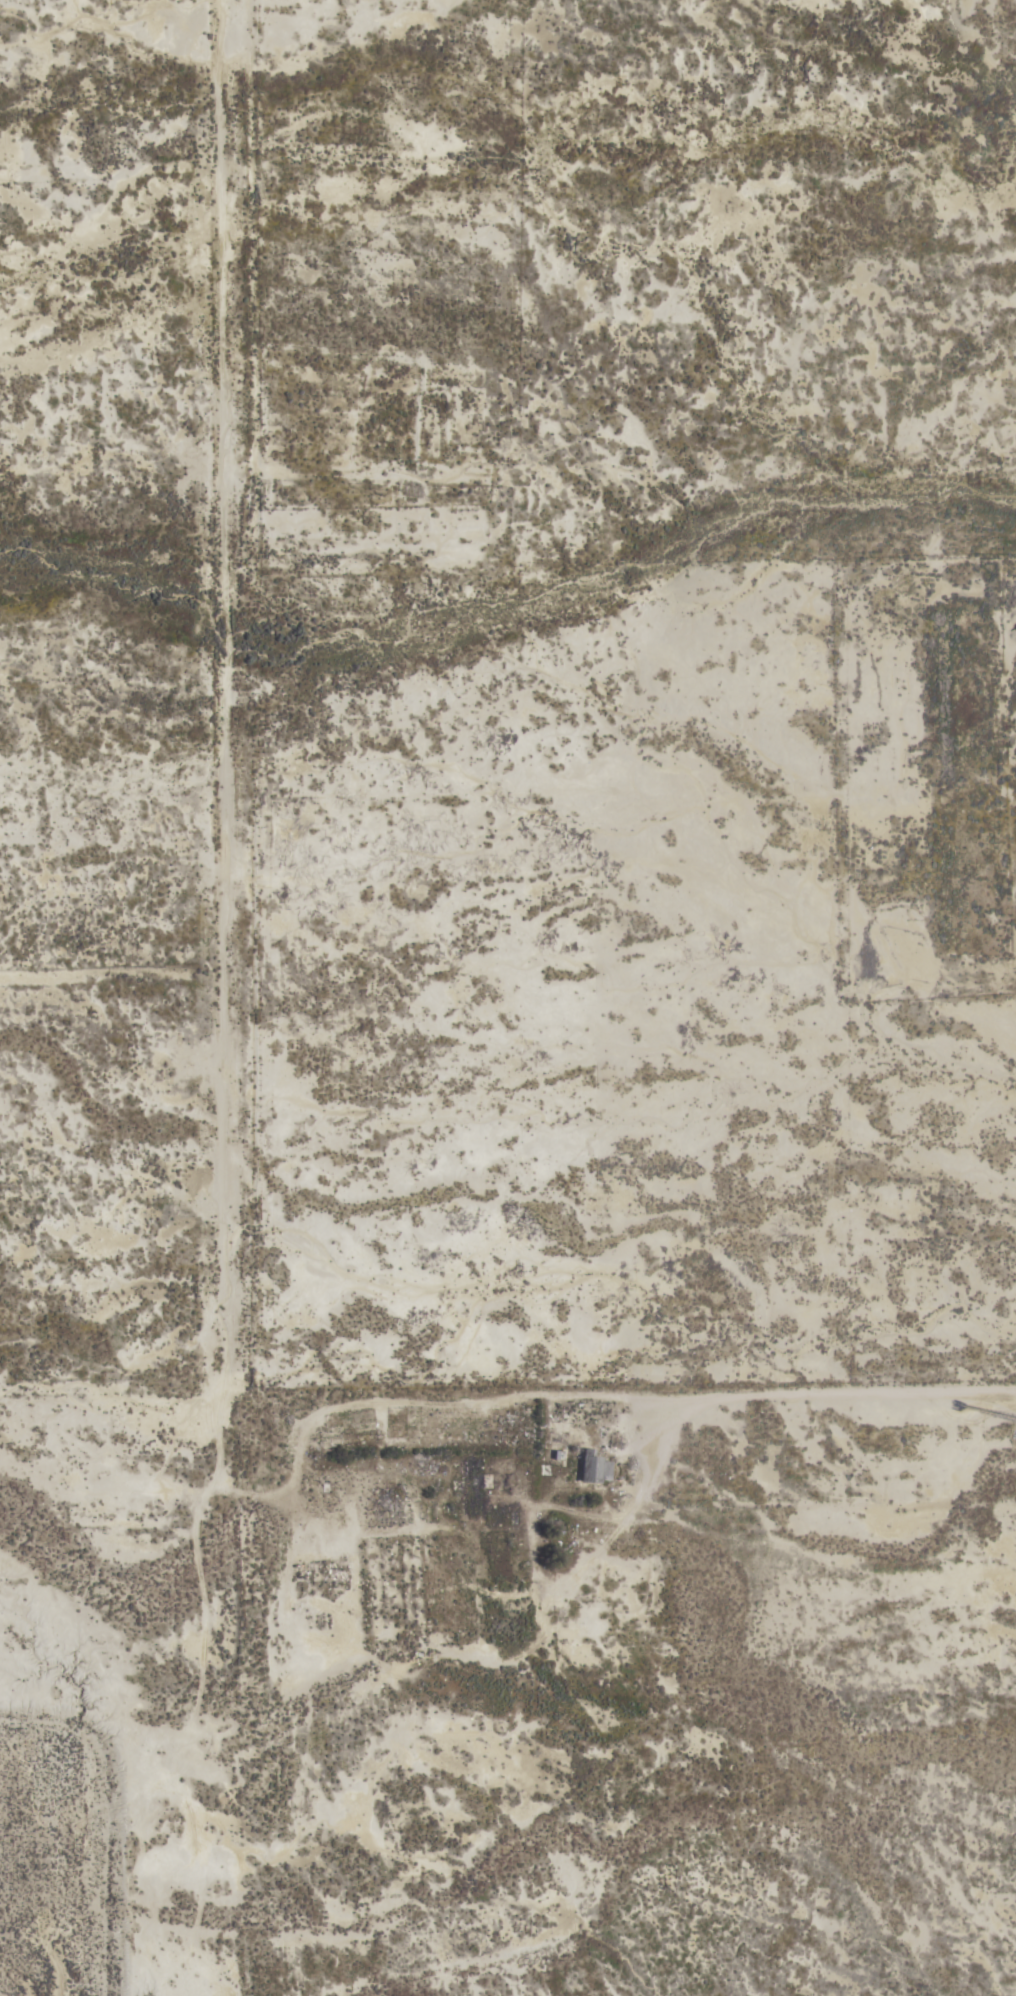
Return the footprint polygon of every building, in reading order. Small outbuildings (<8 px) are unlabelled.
[(608,1462),(599,1462),(599,1458),(578,1457),(577,1482),(607,1483),(608,1462)]
